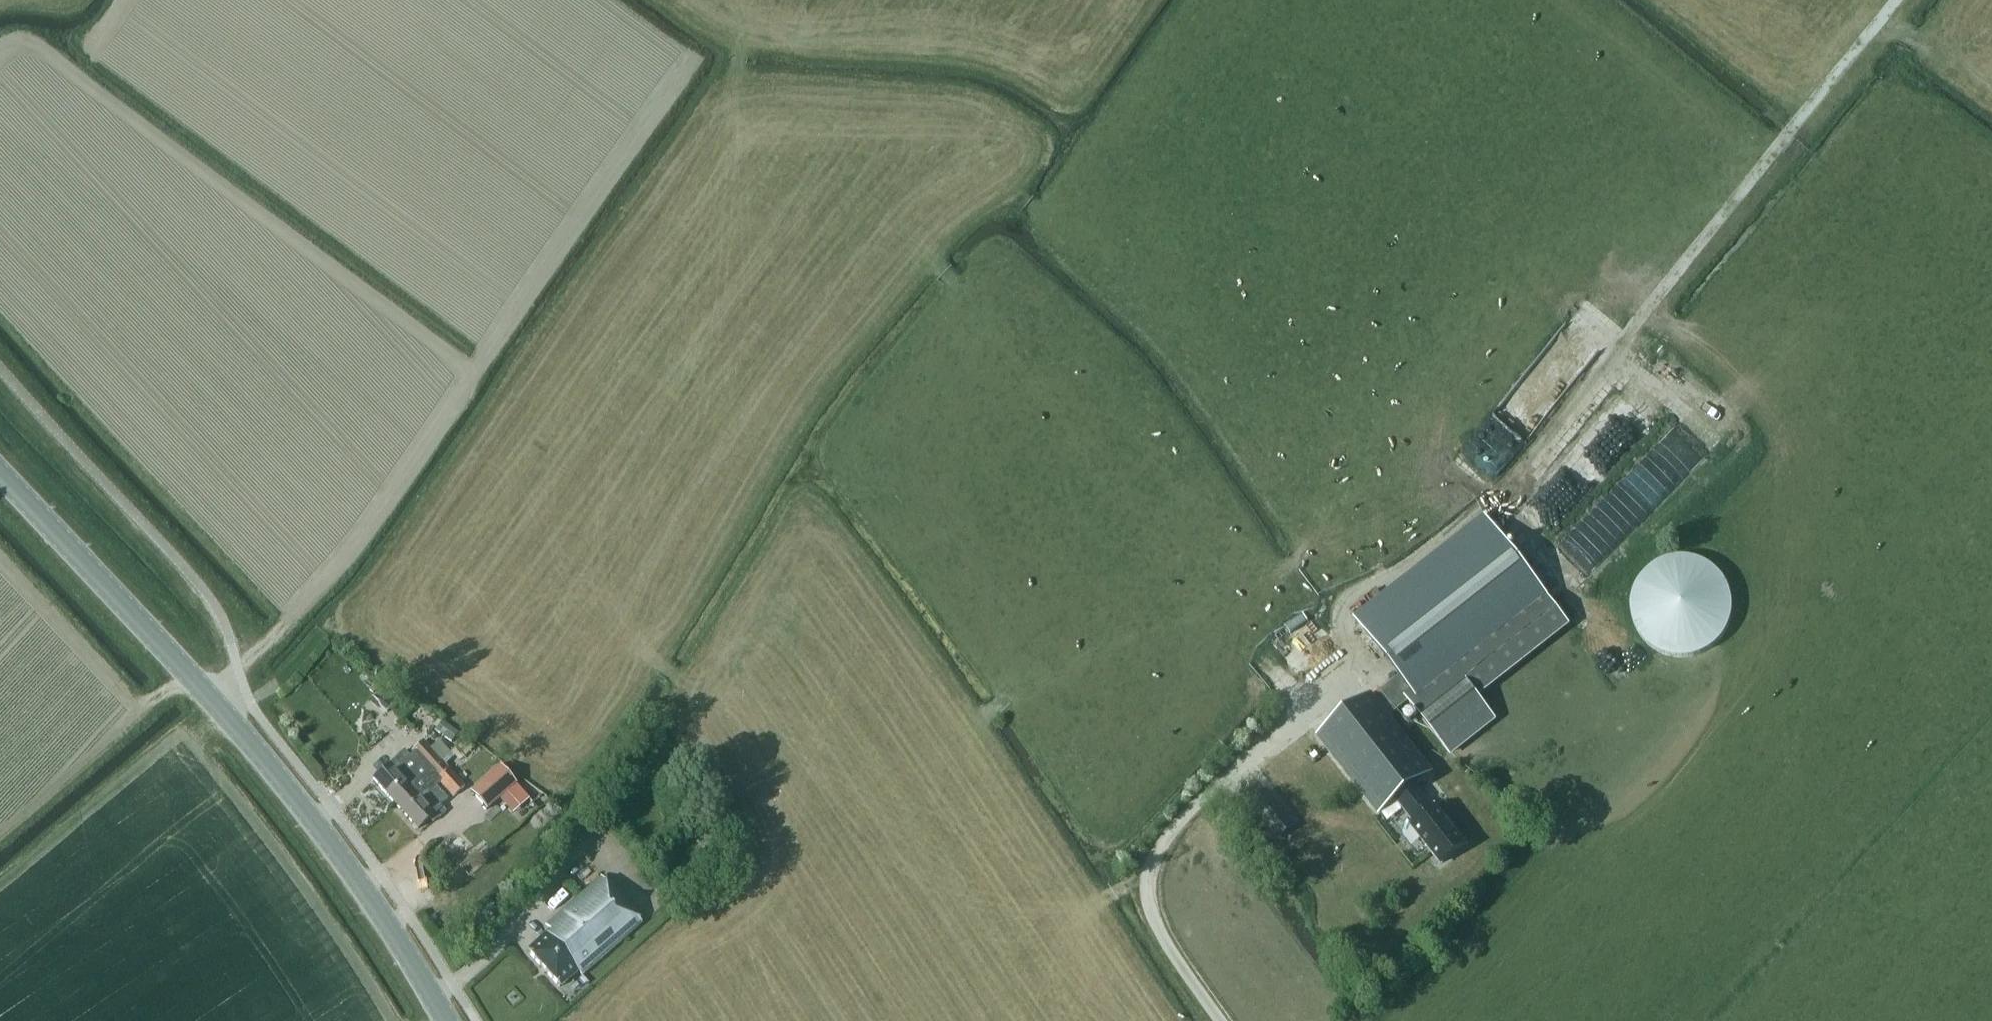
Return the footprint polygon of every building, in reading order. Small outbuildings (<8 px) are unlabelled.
[(1522,378),(1468,454),(1504,479),(1557,403),(1522,378)] [(1400,676),(1371,698),(1386,717),(1408,700),(1448,752),(1493,717),(1475,695),(1566,623),(1486,520),(1357,622),(1400,676)] [(1707,565),(1697,560),(1683,558),(1672,559),(1661,561),(1652,567),(1645,573),(1639,581),(1634,589),(1631,596),(1630,604),(1630,611),(1630,616),(1633,626),(1637,634),(1646,645),(1654,650),(1664,655),(1678,656),(1688,656),(1697,654),(1709,648),(1715,641),(1723,629),(1727,617),(1728,604),(1727,592),(1723,582),(1715,572),(1707,565)] [(1302,614),(1284,626),(1290,634),(1308,622),(1302,614)] [(1318,735),(1342,765),(1380,813),(1396,801),(1414,824),(1410,826),(1440,864),(1465,844),(1436,807),(1432,809),(1414,787),(1430,774),(1386,717),(1371,698),(1369,695),(1318,735)] [(441,721),(434,730),(450,742),(457,732),(441,721)] [(404,750),(373,779),(395,804),(429,771),(440,760),(450,751),(440,740),(431,748),(424,741),(409,755),(404,750)] [(440,760),(429,771),(395,804),(418,829),(442,808),(429,793),(441,783),(453,797),(465,786),(441,761),(451,752),(450,751),(440,760)] [(515,784),(499,766),(470,791),(486,809),(498,798),(515,784)] [(451,874),(441,881),(446,889),(456,882),(451,874)] [(583,975),(644,919),(602,874),(545,926),(550,931),(527,951),(560,987),(579,969),(583,975)]
